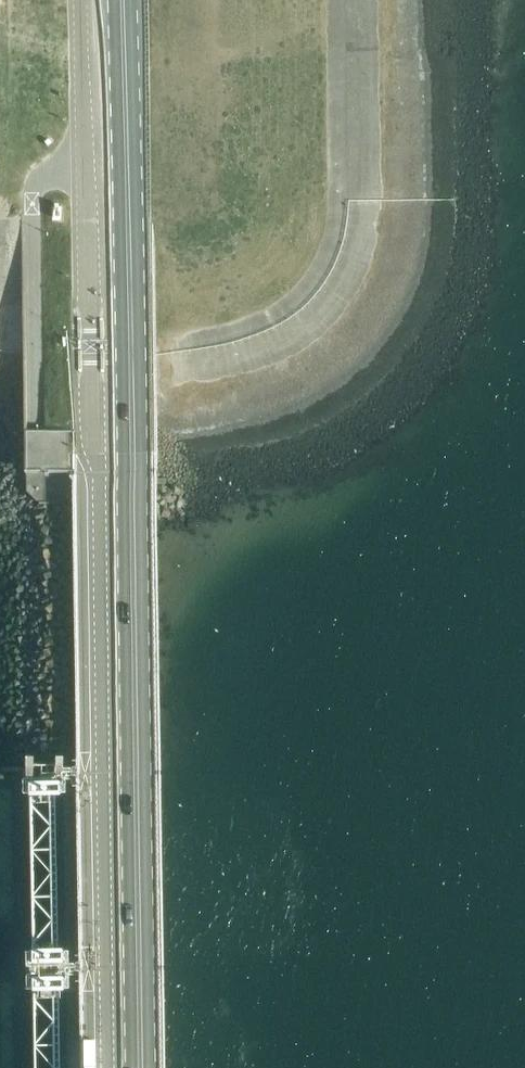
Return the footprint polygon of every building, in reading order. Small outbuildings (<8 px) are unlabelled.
[(64,766),(27,766),(28,780),(25,780),(25,795),(31,794),(31,797),(61,796),(61,794),(68,794),(67,779),(64,779),(64,766)] [(64,950),(34,950),(34,953),(28,953),(29,990),(34,990),(34,992),(65,991),(65,989),(71,989),(70,952),(64,952),(64,950)]
